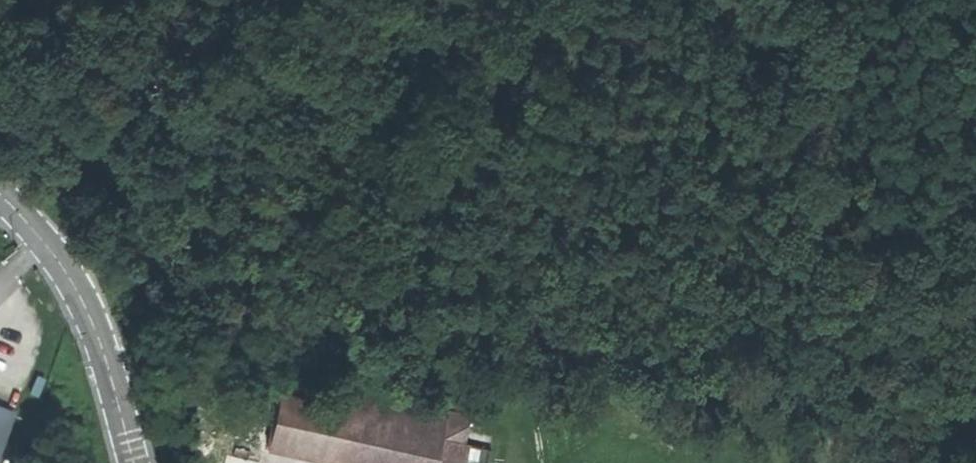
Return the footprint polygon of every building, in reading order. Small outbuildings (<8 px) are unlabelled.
[(454,441),(425,436),(430,406),(346,387),(342,405),(330,459),(348,462),(449,462),(454,441)] [(256,441),(295,450),(308,398),(269,389),(256,441)] [(295,450),(330,459),(342,405),(308,398),(295,450)] [(8,418),(0,415),(0,442),(8,418)]
